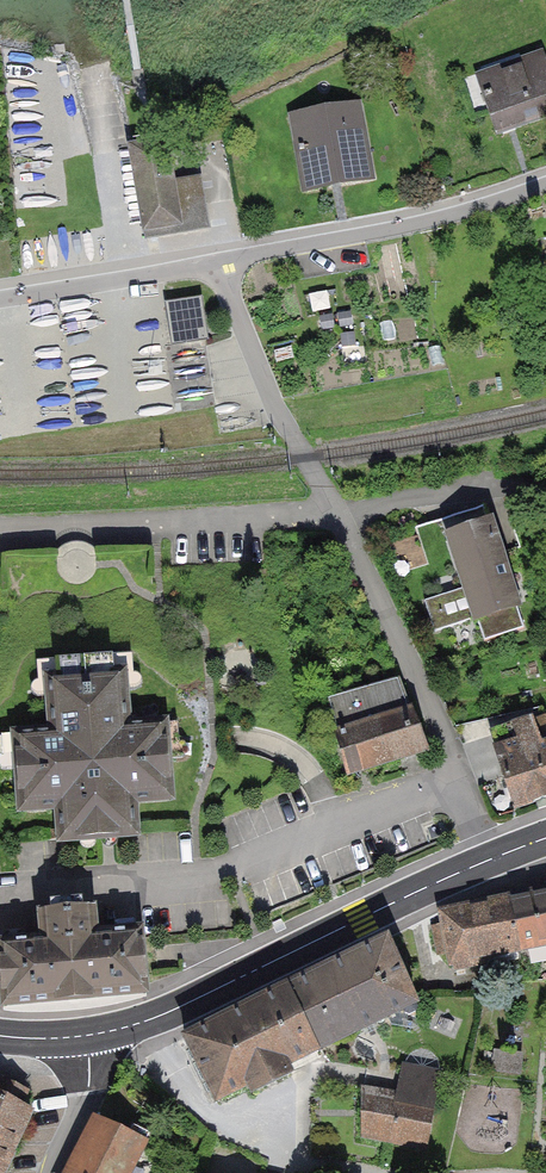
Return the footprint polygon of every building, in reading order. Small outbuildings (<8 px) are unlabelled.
[(494,140),(545,121),(545,65),(543,57),(472,83),(494,140)] [(381,184),(369,106),(294,118),(306,196),(381,184)] [(198,131),(128,142),(143,237),(213,226),(198,131)] [(209,299),(171,304),(177,340),(214,335),(209,299)] [(532,611),(502,515),(455,529),(484,625),(532,611)] [(135,729),(132,673),(52,677),(55,728),(12,731),(17,811),(50,810),(52,838),(146,833),(144,803),(181,801),(177,727),(135,729)] [(328,693),(336,723),(405,699),(396,675),(328,693)] [(331,725),(347,772),(427,745),(411,697),(405,699),(336,723),(331,725)] [(512,805),(545,793),(545,719),(542,707),(510,718),(516,736),(492,745),(512,805)] [(506,899),(516,949),(545,943),(545,891),(506,899)] [(506,899),(440,912),(451,969),(517,956),(516,949),(506,899)] [(2,1003),(146,993),(142,932),(95,935),(93,906),(38,910),(40,940),(0,943),(0,976),(2,1003)] [(388,938),(289,986),(322,1054),(421,1006),(388,938)] [(215,1104),(322,1054),(289,986),(182,1037),(215,1104)] [(398,1091),(369,1085),(359,1136),(429,1150),(445,1072),(403,1063),(398,1091)] [(34,1105),(0,1089),(0,1172),(1,1172),(34,1105)] [(95,1118),(67,1172),(129,1172),(148,1135),(132,1126),(129,1133),(95,1118)]
